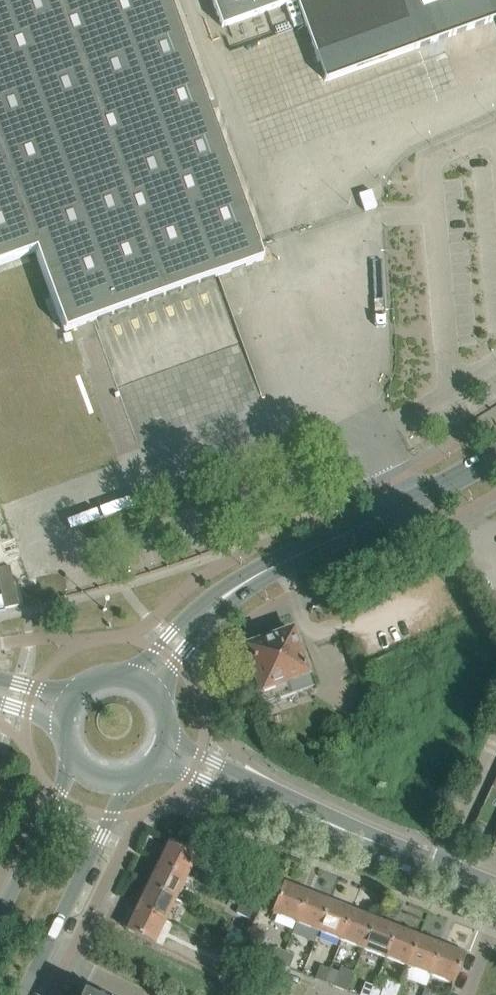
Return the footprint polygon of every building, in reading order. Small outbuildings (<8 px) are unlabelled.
[(35,252),(64,332),(82,325),(93,321),(103,318),(120,311),(138,305),(156,298),(173,292),(191,285),(209,279),(217,276),(234,270),(263,259),(169,0),(0,0),(0,265),(35,252)] [(222,27),(296,0),(325,81),(495,19),(495,0),(212,0),(222,27)] [(17,550),(8,525),(0,528),(0,557),(17,550)] [(252,660),(248,662),(263,704),(312,686),(300,654),(294,635),(292,632),(289,633),(277,637),(262,643),(250,647),(247,648),(248,651),(252,660)] [(484,832),(489,821),(480,817),(475,828),(484,832)] [(495,831),(495,824),(489,821),(484,832),(494,837),(495,831)] [(188,879),(199,858),(168,842),(167,843),(165,842),(159,855),(162,857),(158,864),(188,879)] [(177,901),(188,879),(158,864),(154,872),(152,870),(144,885),(177,901)] [(296,924),(308,893),(300,890),(301,888),(287,882),(286,885),(285,885),(273,915),(296,924)] [(167,923),(177,901),(144,885),(137,899),(140,901),(136,908),(167,923)] [(318,933),(331,899),(316,894),(315,896),(308,893),(296,924),(318,933)] [(245,895),(240,905),(253,911),(258,902),(245,895)] [(340,942),(353,911),(345,908),(346,905),(331,899),(318,933),(340,942)] [(249,919),(253,911),(240,905),(236,913),(249,919)] [(173,925),(167,923),(136,908),(133,915),(130,914),(123,927),(126,928),(125,929),(163,948),(173,925)] [(363,951),(376,917),(361,911),(360,914),(353,911),(340,942),(363,951)] [(385,959),(397,928),(390,925),(391,923),(376,917),(363,951),(385,959)] [(230,926),(224,939),(219,948),(232,955),(237,945),(243,932),(230,926)] [(407,968),(420,935),(406,929),(405,931),(397,928),(385,959),(407,968)] [(430,977),(442,946),(434,943),(435,940),(420,935),(407,968),(430,977)] [(453,986),(465,955),(464,954),(465,952),(451,946),(450,949),(442,946),(430,977),(453,986)] [(227,963),(232,955),(219,948),(214,957),(227,963)] [(279,967),(284,954),(275,950),(270,963),(279,967)] [(294,957),(284,954),(279,967),(289,971),(294,957)] [(324,984),(329,971),(320,967),(315,980),(324,984)] [(338,974),(329,971),(324,984),(346,992),(354,972),(341,967),(338,974)] [(375,988),(372,994),(397,994),(400,986),(387,981),(382,991),(375,988)] [(375,988),(364,984),(360,994),(372,994),(375,988)] [(409,994),(430,994),(431,991),(413,985),(409,994)]
